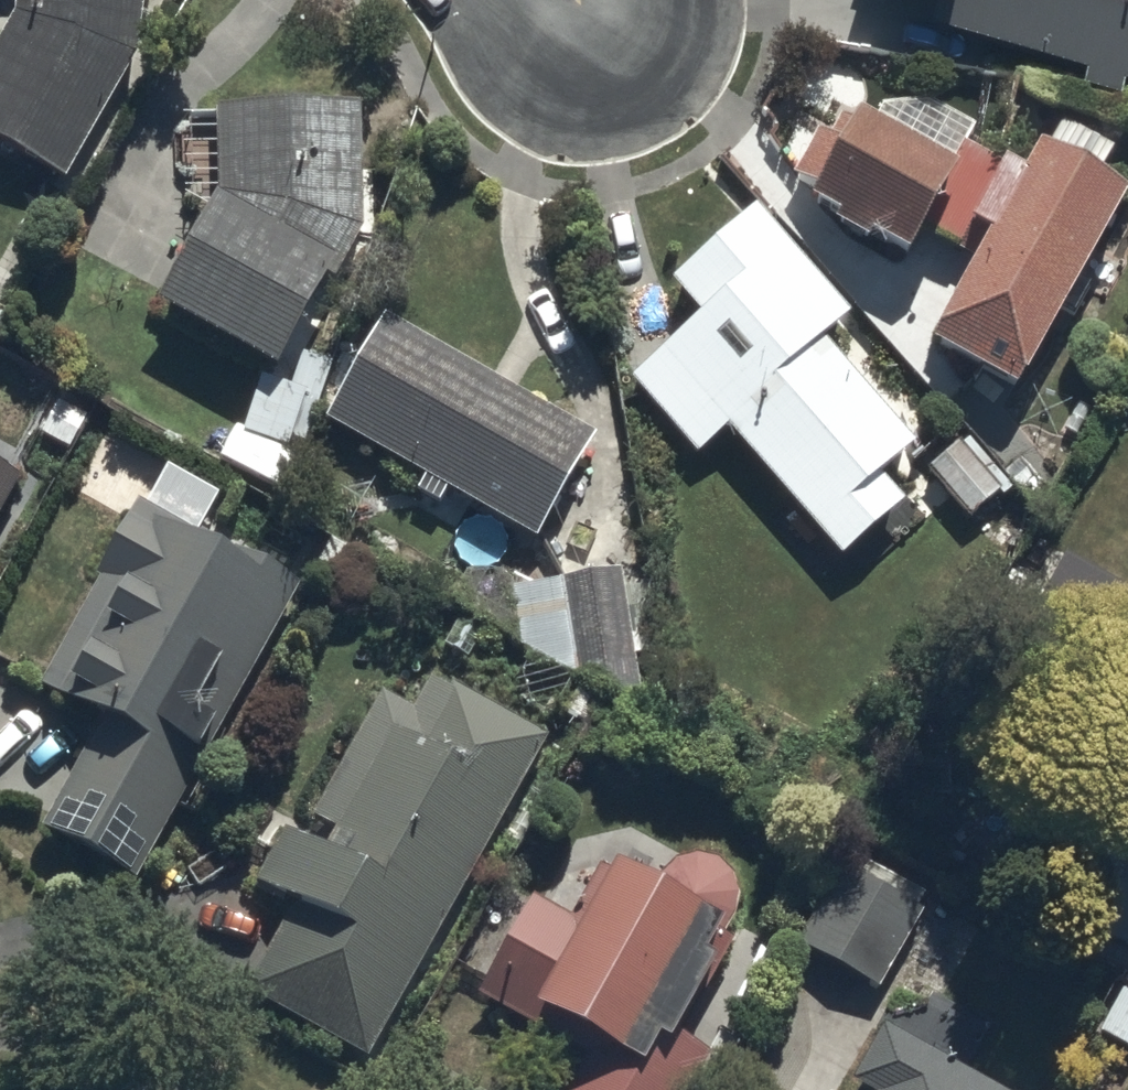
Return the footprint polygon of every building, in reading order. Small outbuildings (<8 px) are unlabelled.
[(0,90),(0,145),(81,192),(139,95),(152,0),(38,0),(34,33),(0,90)] [(977,21),(972,41),(1127,83),(1127,0),(898,0),(977,21)] [(236,210),(179,309),(286,371),(366,233),(366,113),(236,114),(236,210)] [(1127,212),(1028,156),(995,215),(845,132),(802,208),(918,272),(942,229),(995,259),(942,354),(1023,399),(1127,212)] [(839,328),(752,227),(677,291),(709,327),(642,385),(698,450),(730,422),(844,554),(903,504),(880,477),(904,457),(812,351),(839,328)] [(590,443),(387,335),(339,424),(542,532),(590,443)] [(261,377),(242,435),(286,449),(305,392),(261,377)] [(1002,487),(967,438),(931,464),(965,512),(1002,487)] [(38,495),(0,476),(0,568),(38,495)] [(132,727),(69,849),(141,886),(293,593),(157,523),(69,695),(132,727)] [(620,582),(522,597),(531,650),(640,706),(620,582)] [(376,1060),(539,758),(438,705),(426,727),(395,710),(318,854),(295,842),(269,891),(322,920),(275,1006),(376,1060)] [(622,873),(589,932),(550,910),(500,1000),(550,1028),(528,1068),(567,1089),(683,1089),(699,1062),(666,1044),(729,932),(622,873)] [(836,879),(800,952),(880,990),(916,917),(836,879)] [(882,1036),(854,1087),(860,1089),(981,1089),(882,1036)]
